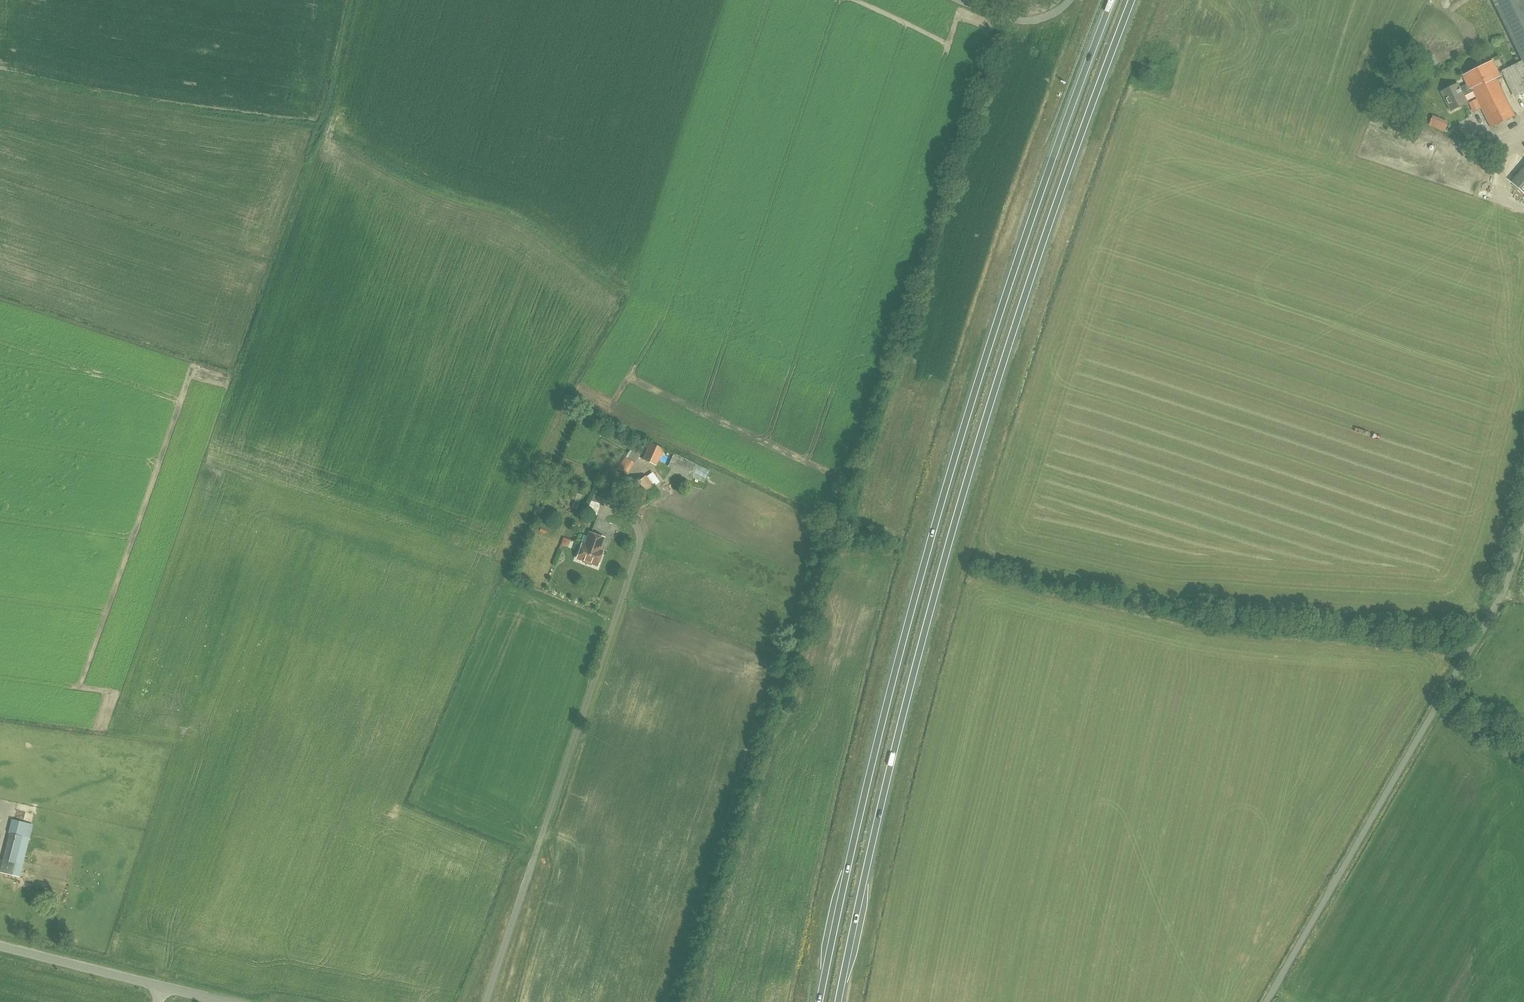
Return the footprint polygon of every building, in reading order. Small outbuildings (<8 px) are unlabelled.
[(1432,4),(1445,11),(1451,0),(1434,0),(1432,4)] [(1523,64),(1523,0),(1493,0),(1523,64)] [(1470,91),(1472,90),(1477,99),(1469,103),(1473,112),(1481,108),(1491,127),(1515,116),(1497,80),(1508,75),(1523,107),(1523,71),(1520,63),(1499,73),(1493,61),(1475,69),(1463,75),(1467,85),(1470,91)] [(1470,91),(1467,85),(1460,89),(1457,83),(1441,92),(1451,111),(1467,102),(1463,94),(1470,91)] [(1511,182),(1523,193),(1523,168),(1511,182)] [(657,465),(664,447),(649,441),(642,459),(657,465)] [(628,474),(635,462),(626,457),(619,468),(628,474)] [(658,492),(646,475),(629,487),(641,504),(658,492)] [(656,499),(660,507),(671,500),(667,493),(656,499)] [(601,514),(605,503),(595,500),(591,511),(601,514)] [(582,544),(577,558),(582,560),(582,561),(587,563),(592,565),(592,563),(598,565),(603,551),(600,550),(604,537),(597,535),(590,532),(585,545),(582,544)] [(10,833),(2,864),(14,867),(21,836),(10,833)]
